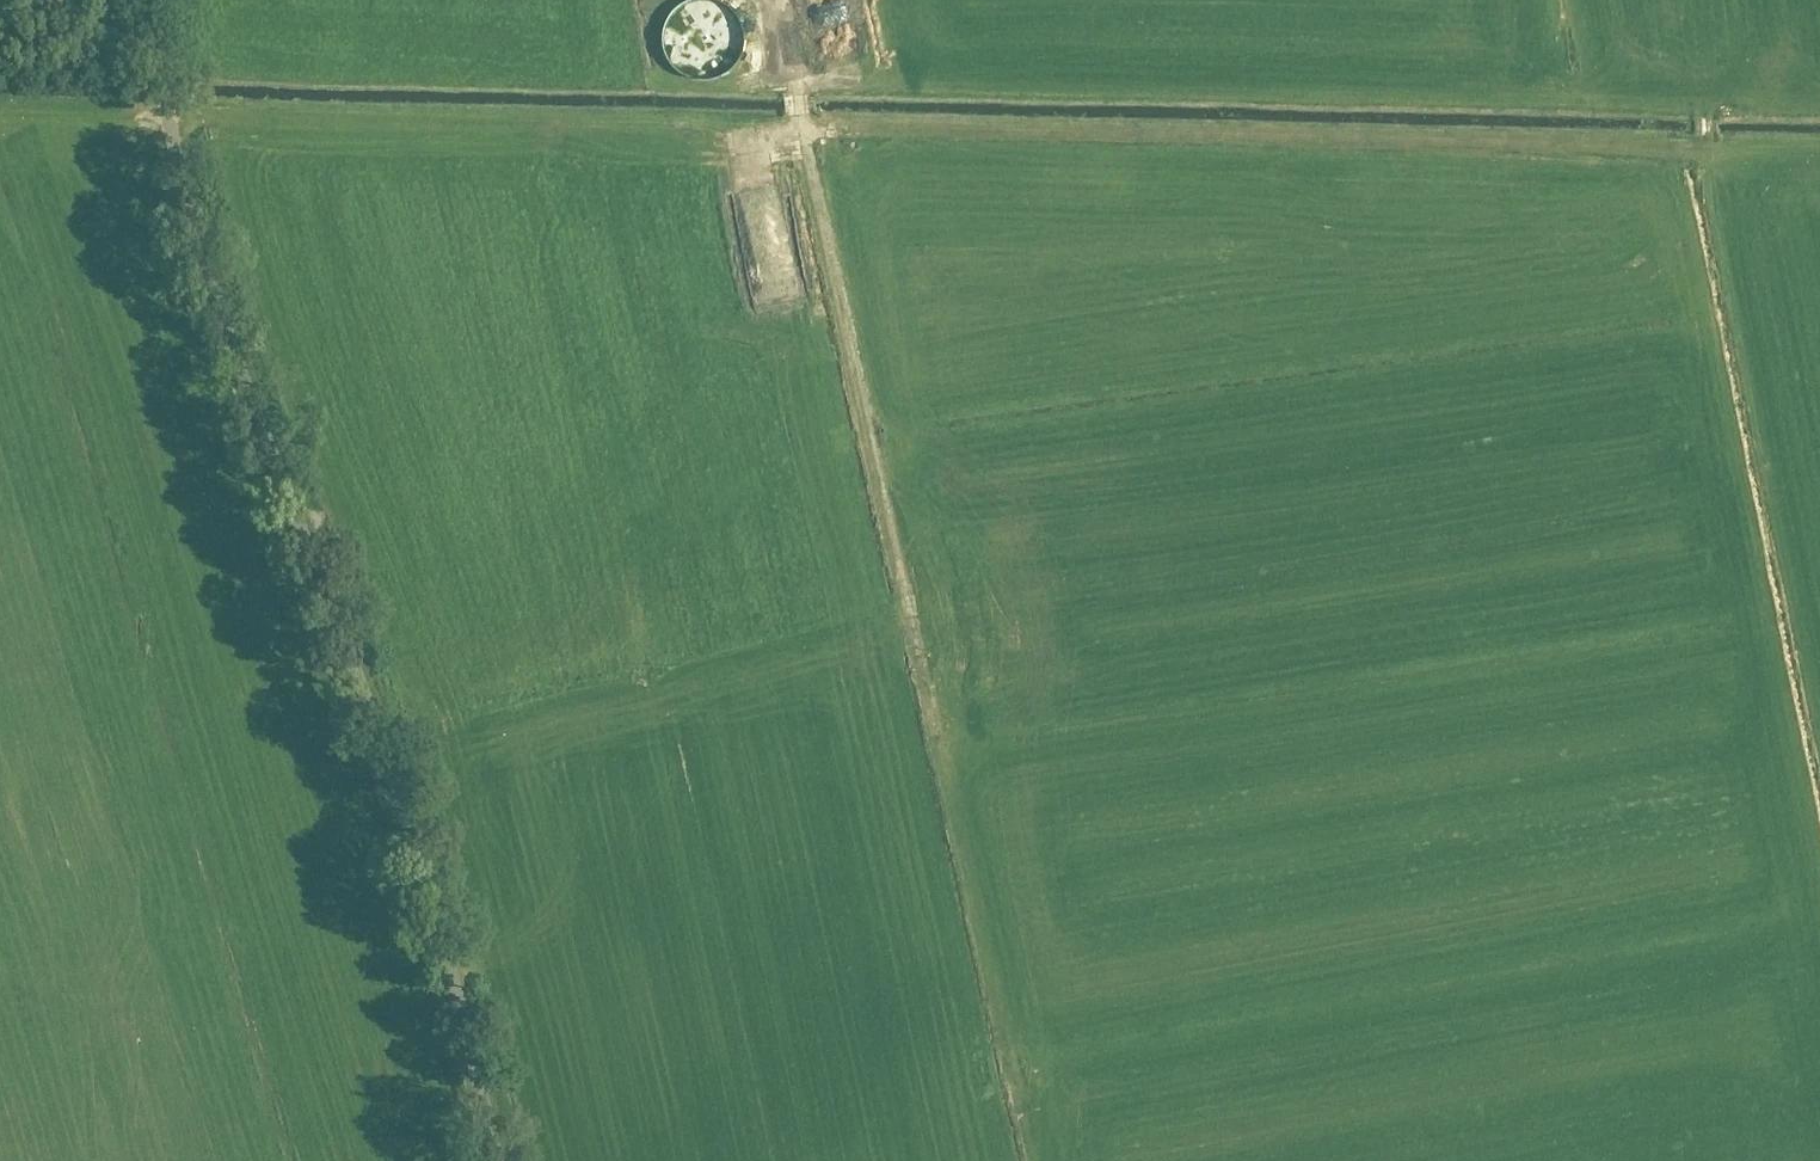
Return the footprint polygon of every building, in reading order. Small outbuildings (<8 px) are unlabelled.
[(667,25),(692,77),(720,64),(702,26),(693,30),(686,16),(667,25)]
